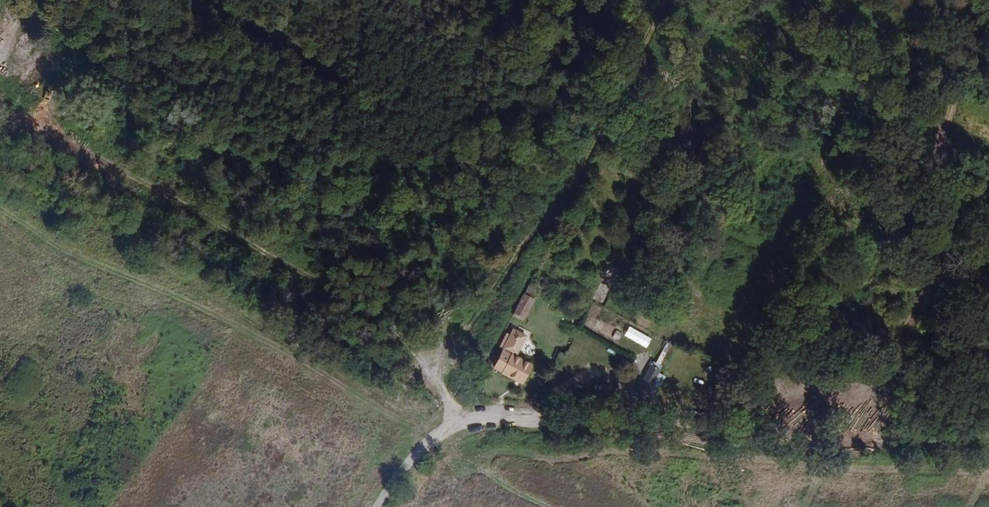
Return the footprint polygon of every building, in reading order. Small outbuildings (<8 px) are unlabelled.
[(524,323),(535,302),(525,296),(515,318),(524,323)] [(648,350),(652,338),(628,328),(624,340),(648,350)] [(526,338),(515,332),(512,337),(524,343),(526,338)] [(532,367),(516,359),(524,343),(512,337),(495,370),(504,374),(503,376),(522,386),(532,367)] [(657,396),(665,374),(658,371),(660,367),(650,363),(640,390),(657,396)]
